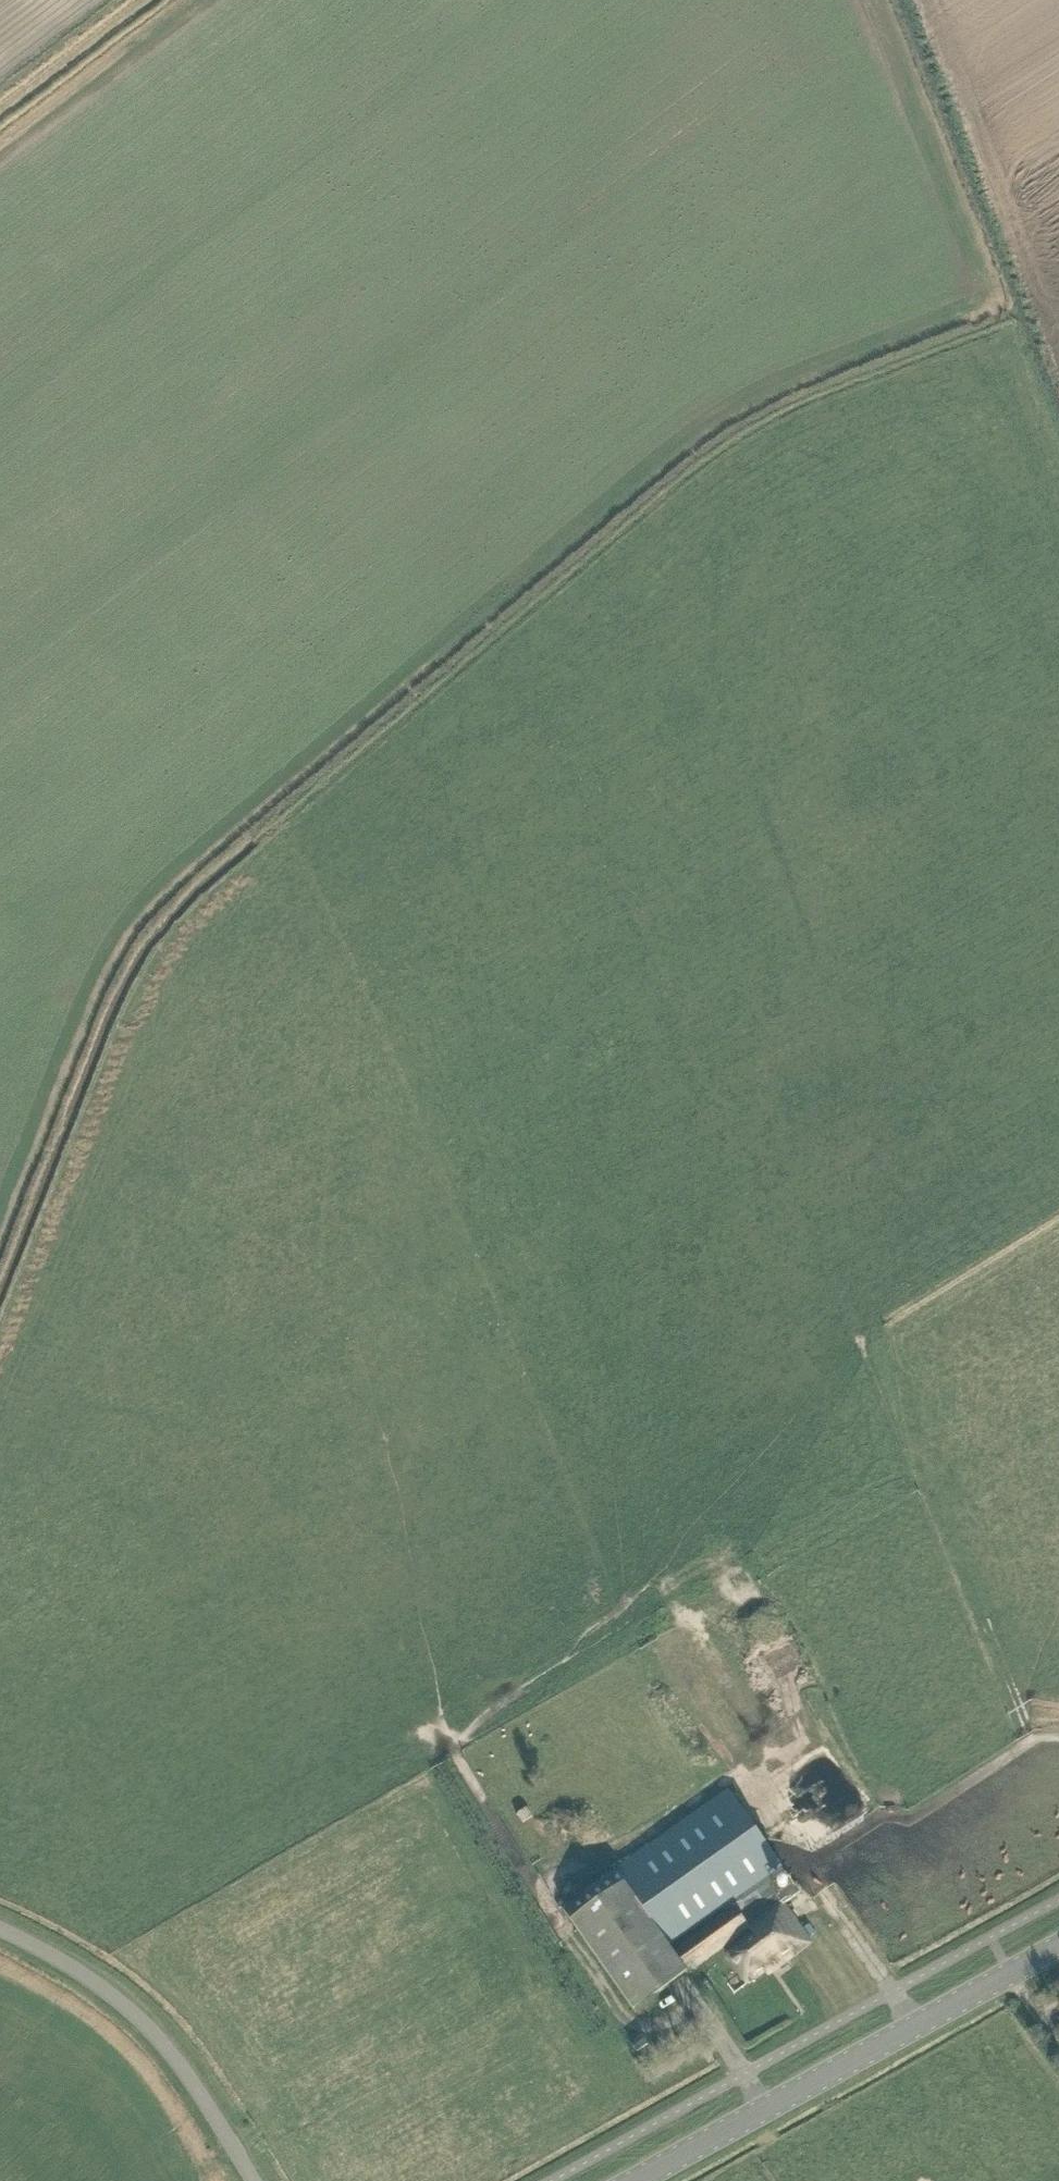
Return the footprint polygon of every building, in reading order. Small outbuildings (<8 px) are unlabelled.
[(751,1930),(767,1918),(784,1906),(783,1905),(800,1892),(728,1789),(561,1906),(573,1924),(574,1923),(639,2012),(751,1930)] [(767,1918),(796,1958),(812,1946),(784,1906),(767,1918)] [(780,1969),(796,1958),(767,1918),(751,1930),(755,1936),(730,1954),(742,1970),(746,1967),(756,1981),(777,1965),(780,1969)]
